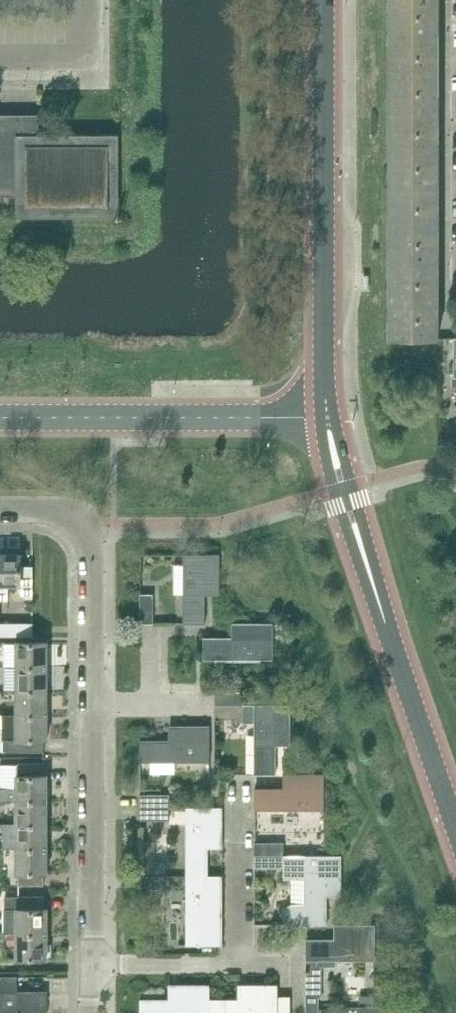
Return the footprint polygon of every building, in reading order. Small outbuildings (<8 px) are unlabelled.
[(390,35),(438,35),(438,0),(390,0),(390,35)] [(438,109),(438,35),(390,35),(390,109),(438,109)] [(438,109),(390,109),(390,186),(438,186),(438,109)] [(16,195),(16,217),(119,217),(119,135),(93,135),(38,134),(0,134),(0,195),(16,195)] [(438,186),(390,186),(390,262),(438,262),(438,186)] [(438,339),(438,262),(390,262),(390,339),(438,339)] [(21,554),(0,554),(0,601),(8,601),(8,586),(21,586),(21,554)] [(220,585),(220,555),(184,554),(184,624),(205,624),(205,585),(220,585)] [(153,624),(153,595),(141,595),(140,624),(153,624)] [(33,623),(0,623),(0,636),(33,636),(33,623)] [(204,660),(273,659),(274,623),(243,623),(242,638),(204,638),(204,660)] [(47,667),(47,642),(16,642),(16,667),(21,667),(47,667)] [(47,667),(21,667),(16,667),(16,691),(47,691),(47,667)] [(47,715),(47,691),(16,691),(16,715),(47,715)] [(243,706),(244,693),(215,692),(215,705),(243,706)] [(243,718),(243,706),(215,705),(215,718),(243,718)] [(290,736),(291,705),(255,705),(254,774),(276,774),(277,746),(277,736),(290,736)] [(47,715),(16,715),(0,715),(0,727),(3,727),(3,752),(43,752),(44,740),(47,740),(47,715)] [(140,762),(210,762),(210,726),(179,726),(179,740),(140,740),(140,762)] [(44,776),(43,763),(19,763),(19,776),(44,776)] [(275,810),(324,810),(324,774),(293,774),(293,788),(275,788),(255,788),(255,810),(275,810)] [(16,800),(47,801),(47,776),(44,776),(19,776),(16,776),(16,789),(3,789),(3,800),(16,800)] [(169,808),(170,795),(140,795),(140,808),(169,808)] [(47,825),(47,801),(16,800),(16,824),(47,825)] [(169,820),(169,808),(140,808),(140,820),(169,820)] [(223,838),(223,808),(209,808),(186,808),(186,875),(208,875),(209,838),(223,838)] [(47,825),(16,824),(3,824),(3,848),(16,848),(47,849),(47,825)] [(284,856),(284,855),(285,843),(275,843),(255,843),(255,856),(275,856),(284,856)] [(47,873),(47,849),(16,848),(16,873),(18,873),(44,873),(47,873)] [(341,886),(342,855),(284,855),(284,856),(284,869),(284,879),(298,879),(298,872),(306,872),(306,904),(292,904),(287,907),(284,912),(284,925),(327,925),(327,895),(341,895),(341,886)] [(284,856),(275,856),(255,856),(255,868),(284,869),(284,856)] [(18,885),(43,885),(44,873),(18,873),(18,885)] [(222,945),(223,876),(208,875),(186,875),(186,945),(222,945)] [(169,889),(169,876),(140,876),(140,889),(169,889)] [(44,909),(44,897),(18,896),(18,909),(44,909)] [(18,909),(16,909),(16,934),(47,934),(47,909),(44,909),(18,909)] [(336,960),(375,961),(375,924),(344,925),(344,939),(306,939),(306,990),(306,997),(319,996),(322,996),(322,961),(336,961),(336,960)] [(47,958),(47,934),(16,934),(16,959),(47,958)] [(17,977),(0,977),(0,1012),(47,1012),(48,992),(17,992),(17,977)] [(210,1000),(209,985),(179,985),(179,999),(140,999),(140,1012),(209,1012),(210,1000)] [(278,985),(247,985),(247,1000),(210,1000),(209,1012),(278,1012),(278,997),(278,985)] [(319,1006),(319,996),(306,997),(306,1012),(319,1012),(319,1006)] [(290,997),(278,997),(278,1012),(290,1012),(290,997)]
